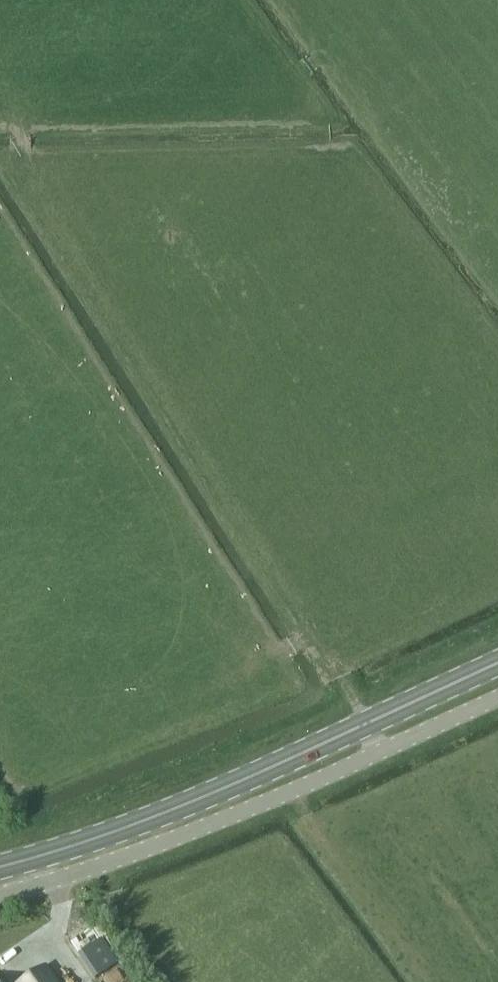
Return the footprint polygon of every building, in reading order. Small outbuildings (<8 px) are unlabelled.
[(73,934),(104,977),(128,961),(97,917),(73,934)] [(45,969),(26,981),(53,981),(45,969)]
